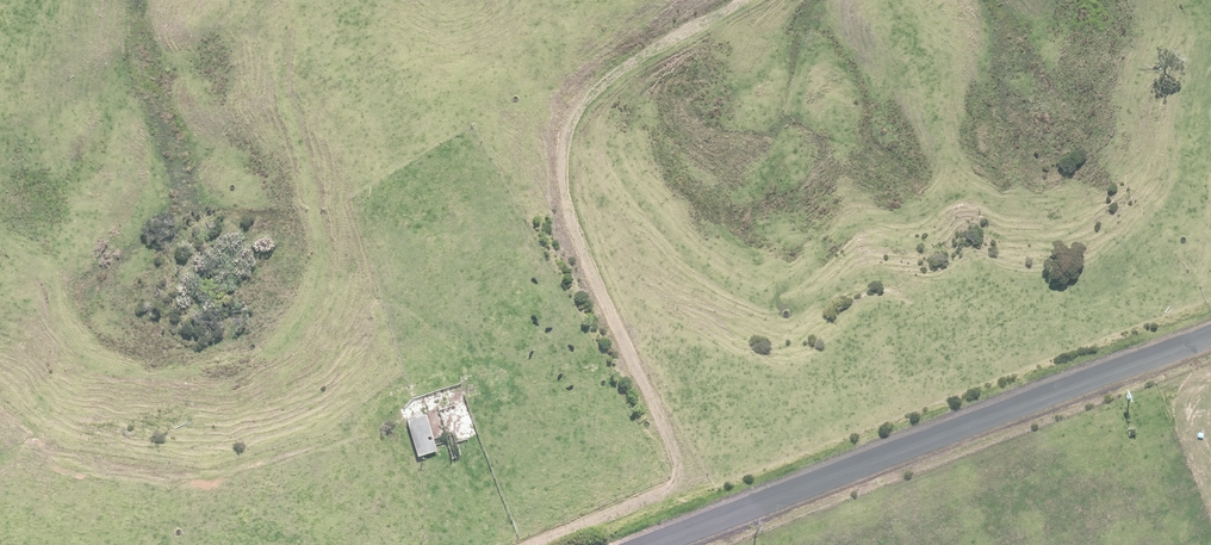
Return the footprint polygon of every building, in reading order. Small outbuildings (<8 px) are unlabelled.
[(419,456),(438,451),(427,414),(408,420),(419,456)]
